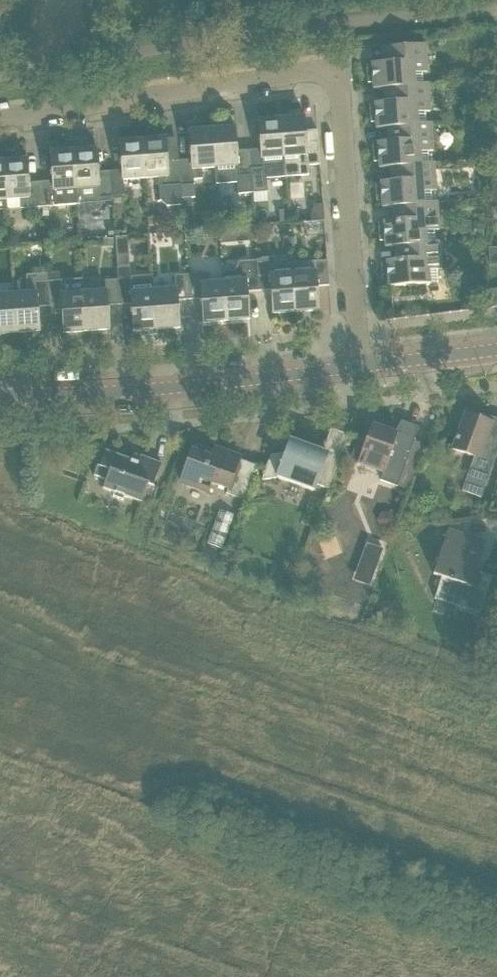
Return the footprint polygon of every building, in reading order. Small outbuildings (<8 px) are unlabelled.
[(373,89),(384,88),(428,84),(423,84),(422,72),(427,72),(425,44),(381,47),(382,63),(371,64),(371,65),(366,65),(368,83),(373,82),(373,89)] [(376,128),(387,128),(387,127),(431,124),(431,123),(426,123),(425,111),(430,111),(428,84),(384,88),(385,103),(374,103),(374,104),(369,105),(371,122),(376,122),(376,128)] [(304,116),(281,118),(285,177),(308,175),(309,165),(320,164),(317,130),(305,131),(304,116)] [(260,149),(248,150),(252,193),(267,192),(266,178),(285,177),(281,118),(258,120),(260,149)] [(379,168),(390,167),(434,163),(429,163),(428,151),(433,151),(431,124),(387,127),(387,128),(388,142),(377,143),(377,144),(372,144),(373,162),(378,161),(379,168)] [(212,128),(215,168),(216,184),(237,182),(238,194),(252,194),(248,150),(236,151),(234,127),(212,128)] [(191,159),(179,160),(182,198),(195,197),(193,179),(202,179),(202,169),(215,168),(212,128),(189,130),(191,159)] [(165,137),(142,139),(145,178),(158,177),(160,199),(167,206),(182,205),(179,160),(167,161),(165,137)] [(122,170),(110,171),(112,196),(124,195),(123,180),(145,178),(142,139),(119,141),(122,170)] [(96,148),(73,150),(76,189),(77,199),(112,196),(110,171),(98,172),(96,148)] [(52,181),(40,182),(42,207),(77,204),(77,199),(76,189),(73,150),(50,151),(52,181)] [(26,159),(3,160),(7,199),(20,198),(20,208),(42,207),(40,182),(28,182),(26,159)] [(382,207),(393,207),(393,206),(437,203),(437,202),(432,202),(431,190),(436,190),(434,163),(390,167),(391,181),(380,182),(380,183),(375,184),(376,201),(381,201),(382,207)] [(385,247),(396,246),(440,242),(435,242),(434,230),(439,230),(437,203),(393,206),(393,207),(394,221),(383,222),(383,223),(378,223),(379,241),(384,240),(385,247)] [(324,220),(323,205),(313,205),(311,215),(311,221),(324,220)] [(286,210),(278,210),(279,222),(287,222),(286,210)] [(483,222),(474,222),(474,238),(483,238),(483,222)] [(228,228),(220,229),(221,237),(229,236),(228,228)] [(182,234),(171,234),(172,241),(176,245),(183,244),(182,234)] [(103,238),(102,247),(113,247),(113,239),(103,238)] [(396,246),(397,260),(386,261),(386,262),(381,263),(382,280),(387,280),(388,286),(430,283),(438,282),(437,269),(442,269),(440,242),(396,246)] [(488,248),(489,265),(496,265),(496,248),(488,248)] [(258,291),(259,291),(271,290),(273,314),(295,312),(292,264),(276,265),(274,259),(256,260),(256,262),(258,291)] [(314,263),(292,264),(295,312),(318,310),(316,286),(329,285),(327,260),(314,261),(314,263)] [(256,262),(240,263),(236,271),(222,271),(223,281),(226,321),(249,319),(247,292),(258,291),(256,262)] [(117,267),(118,279),(119,305),(131,304),(133,331),(144,330),(144,335),(155,334),(155,329),(156,329),(154,290),(153,274),(130,276),(130,266),(117,267)] [(210,272),(187,274),(189,299),(201,298),(203,322),(226,321),(223,281),(210,282),(210,272)] [(27,293),(14,294),(16,333),(39,331),(37,307),(49,306),(48,281),(47,281),(47,273),(25,274),(27,293)] [(176,288),(154,290),(156,329),(179,328),(177,300),(189,299),(187,274),(175,275),(176,288)] [(106,290),(84,292),(86,331),(109,329),(107,306),(119,305),(118,279),(105,280),(106,290)] [(61,280),(48,281),(49,306),(62,305),(63,333),(86,331),(84,292),(62,293),(61,280)] [(16,333),(14,294),(0,295),(0,334),(16,333)] [(480,418),(465,413),(452,449),(474,457),(462,491),(481,497),(496,453),(496,441),(487,438),(493,423),(480,418)] [(398,433),(395,432),(371,424),(357,463),(382,472),(379,480),(397,486),(419,427),(416,426),(406,423),(401,436),(397,436),(398,433)] [(322,452),(311,448),(290,440),(286,452),(271,454),(261,480),(263,480),(277,478),(313,491),(316,484),(328,489),(348,435),(331,428),(322,452)] [(184,469),(180,482),(200,489),(204,480),(212,483),(227,489),(225,493),(244,500),(250,484),(256,465),(239,459),(240,457),(223,451),(222,453),(196,444),(194,451),(192,450),(184,469)] [(138,462),(131,460),(106,450),(100,466),(97,465),(93,476),(105,480),(102,489),(113,493),(112,497),(122,501),(123,497),(141,504),(146,491),(152,493),(156,484),(154,483),(161,463),(140,455),(138,462)] [(442,549),(433,575),(441,578),(437,592),(461,600),(459,607),(480,614),(486,596),(492,577),(483,574),(481,577),(474,575),(476,571),(486,542),(448,530),(442,549)] [(366,543),(359,562),(376,568),(383,549),(366,543)]
